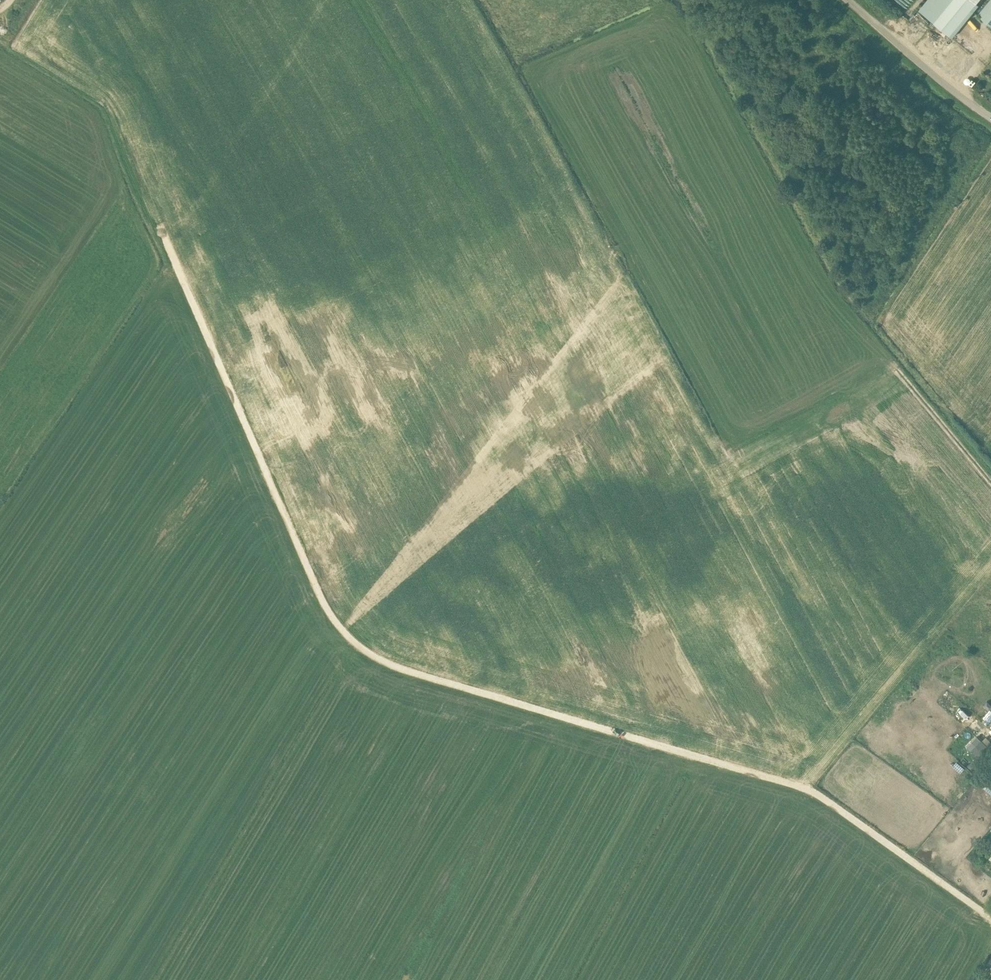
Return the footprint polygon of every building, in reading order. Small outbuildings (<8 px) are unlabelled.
[(978,15),(990,25),(990,0),(978,15)] [(981,732),(977,736),(982,740),(986,737),(981,732)] [(981,740),(970,751),(981,761),(990,750),(981,740)] [(990,778),(983,787),(990,794),(990,779),(990,778)]
